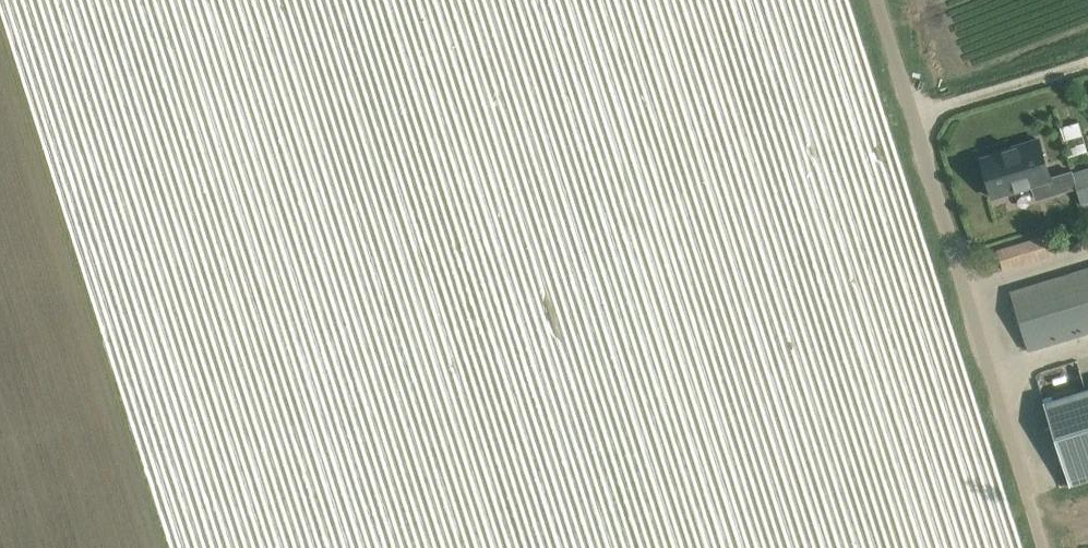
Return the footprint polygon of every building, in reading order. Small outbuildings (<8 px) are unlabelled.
[(1051,177),(1039,139),(1011,147),(1012,149),(981,158),(992,195),(1032,182),(1036,196),(1076,184),(1081,201),(1087,199),(1087,168),(1074,172),(1073,171),(1051,177)] [(1004,269),(1054,253),(1048,234),(998,250),(1004,269)] [(1011,292),(1029,350),(1087,332),(1087,268),(1011,292)] [(1043,400),(1069,486),(1087,480),(1087,387),(1043,400)]
